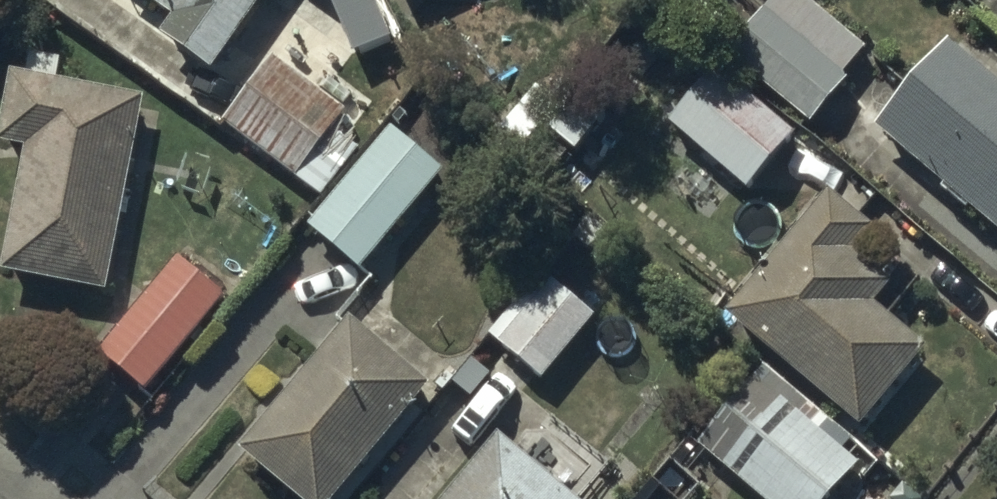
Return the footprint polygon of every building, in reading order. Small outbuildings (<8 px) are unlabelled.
[(214,73),(261,0),(148,0),(171,15),(157,36),(214,73)] [(342,0),(324,0),(336,8),(342,0)] [(394,43),(373,0),(363,0),(338,12),(360,59),(394,43)] [(809,0),(771,0),(727,52),(813,123),(852,76),(847,72),(867,48),(809,0)] [(940,184),(936,188),(963,210),(967,206),(996,231),(996,85),(943,41),(871,128),(940,184)] [(275,52),(225,120),(299,174),(295,179),(325,201),(362,150),(336,132),(353,109),(275,52)] [(717,66),(670,123),(752,190),(799,132),(717,66)] [(145,94),(11,71),(0,135),(0,143),(27,147),(5,272),(111,290),(145,94)] [(445,170),(393,127),(309,225),(361,269),(445,170)] [(832,190),(729,311),(862,425),(928,347),(877,303),(895,283),(856,250),(875,227),(832,190)] [(175,253),(98,351),(149,393),(229,297),(175,253)] [(542,379),(597,314),(551,276),(519,314),(513,308),(493,332),(501,339),(498,343),(542,379)] [(432,385),(353,317),(242,445),(304,498),(334,498),(432,385)] [(699,442),(765,498),(830,498),(862,462),(814,420),(820,413),(793,389),(784,399),(756,375),(699,442)] [(497,437),(446,498),(573,498),(497,437)]
